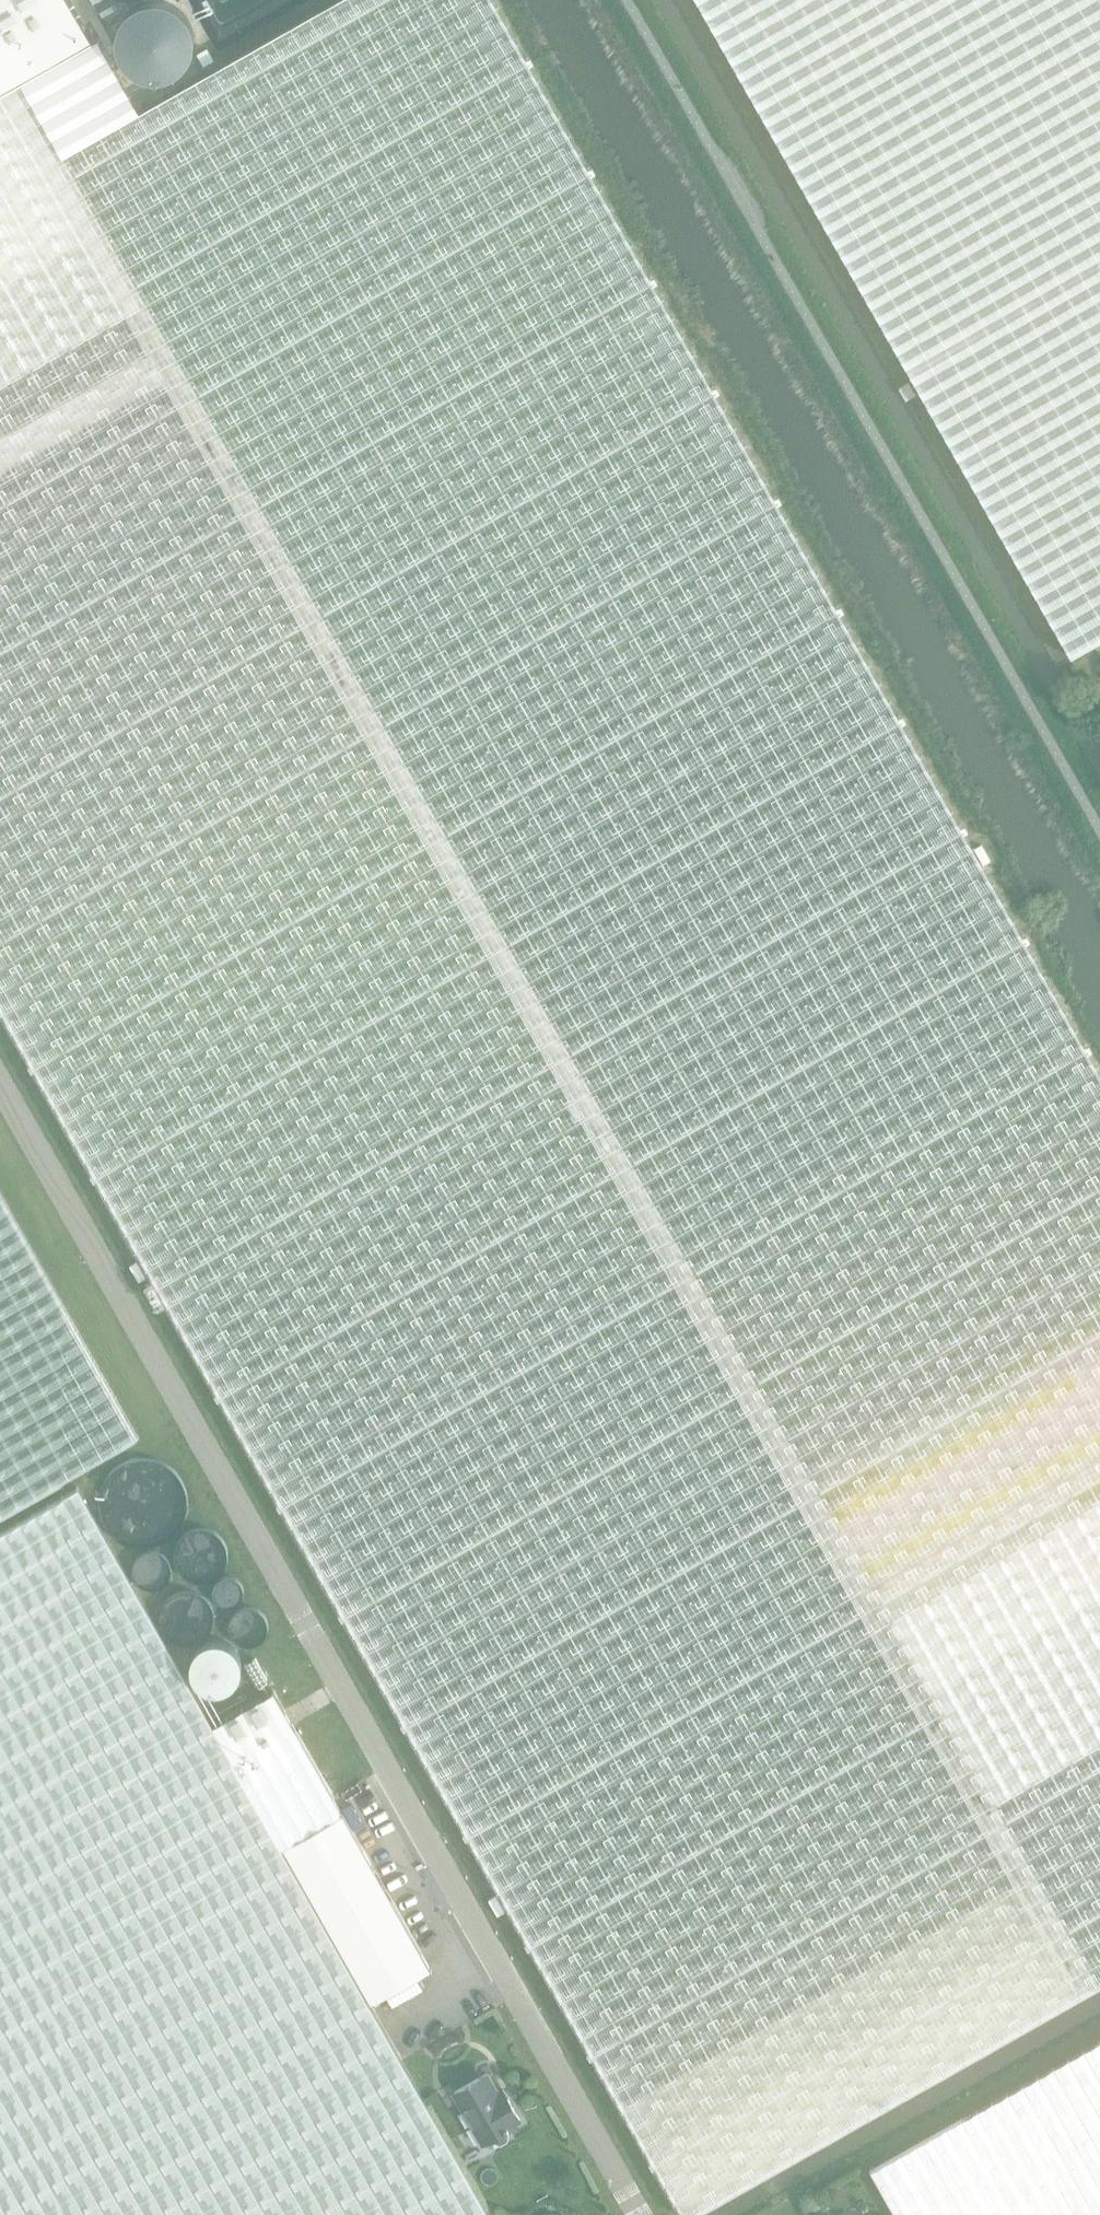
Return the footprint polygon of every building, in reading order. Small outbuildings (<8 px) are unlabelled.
[(685,2214),(686,2214),(691,2212),(696,2209),(734,2189),(761,2175),(1099,1982),(1099,1074),(492,0),(339,0),(139,113),(62,157),(20,83),(0,94),(0,1006),(685,2214)] [(20,83),(62,157),(139,113),(98,39),(92,42),(68,0),(0,0),(0,94),(20,83)] [(906,365),(1070,656),(1099,639),(1099,0),(697,0),(906,365)] [(135,1440),(0,1201),(0,1516),(135,1440)] [(232,1762),(77,1488),(0,1531),(0,2214),(488,2214),(369,2004),(232,1762)] [(293,1727),(232,1762),(369,2004),(430,1969),(293,1727)] [(870,2170),(895,2214),(1099,2214),(1099,2040),(870,2170)] [(497,2092),(485,2072),(453,2091),(482,2142),(515,2124),(514,2122),(519,2118),(502,2089),(497,2092)]
